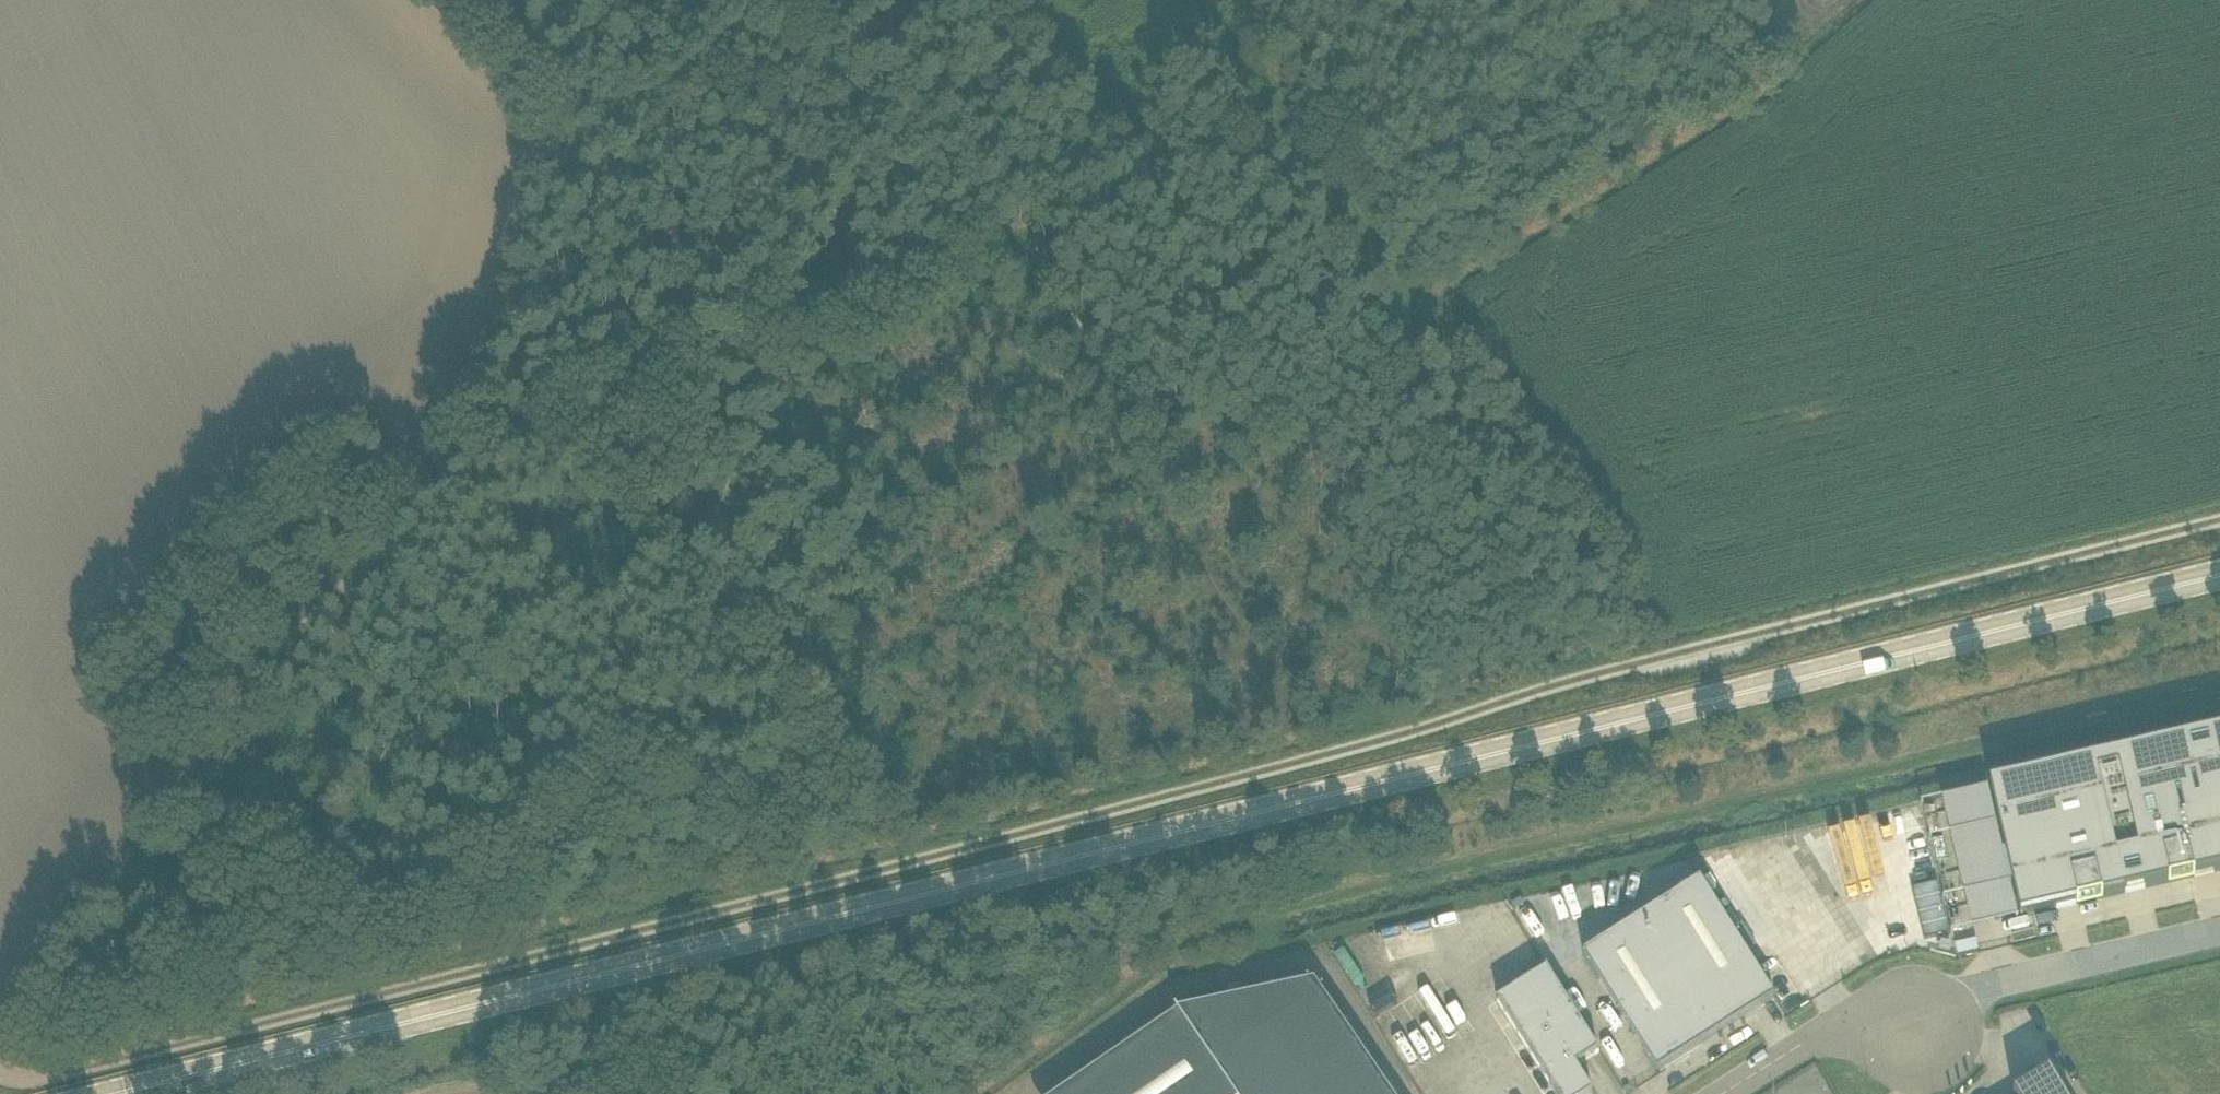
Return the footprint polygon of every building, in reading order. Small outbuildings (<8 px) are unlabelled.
[(2021,917),(2219,870),(2219,733),(1990,787),(2021,917)] [(1896,889),(1928,838),(1907,825),(1902,831),(1888,822),(1885,827),(1871,818),(1843,863),(1866,877),(1869,872),(1896,889)] [(1795,839),(1730,875),(1764,936),(1843,892),(1819,849),(1805,857),(1795,839)] [(1935,871),(1909,878),(1922,929),(1948,923),(1935,871)] [(1775,998),(1701,881),(1583,955),(1657,1072),(1775,998)] [(1519,899),(1510,905),(1514,912),(1523,906),(1519,899)] [(1895,926),(1856,947),(1862,958),(1901,937),(1895,926)] [(1547,970),(1497,1001),(1556,1093),(1591,1093),(1593,1093),(1576,1067),(1599,1052),(1547,970)] [(1062,1093),(1391,1093),(1315,983),(1178,1012),(1062,1093)] [(2049,1073),(2027,1087),(2027,1089),(2031,1086),(2036,1093),(2061,1093),(2049,1073)]
